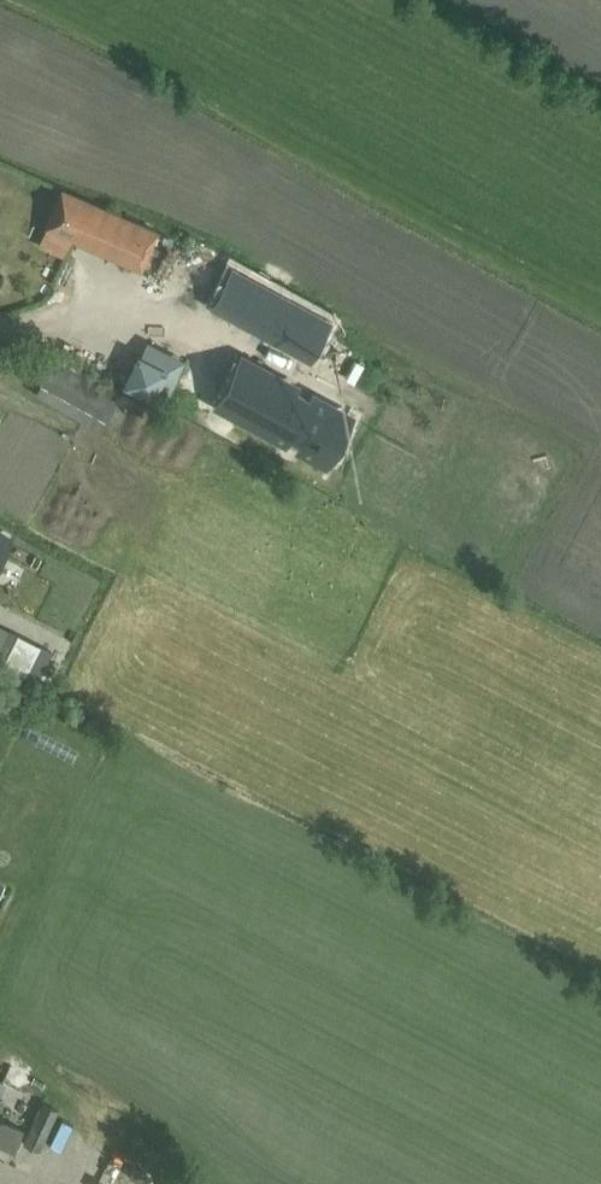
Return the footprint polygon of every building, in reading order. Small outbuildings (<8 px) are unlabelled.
[(62,191),(47,226),(141,267),(156,232),(62,191)] [(123,394),(146,404),(161,371),(139,361),(123,394)] [(241,361),(216,407),(280,442),(281,441),(298,450),(297,451),(322,465),(335,439),(332,438),(342,419),(325,410),(327,407),(308,397),(305,403),(292,396),(295,390),(243,362),(241,361)] [(124,397),(51,366),(39,393),(112,424),(124,397)] [(40,1150),(59,1110),(42,1102),(23,1142),(40,1150)] [(21,1129),(0,1120),(0,1121),(0,1144),(13,1149),(21,1129)] [(142,1171),(133,1167),(128,1177),(141,1183),(147,1170),(143,1169),(142,1171)]
